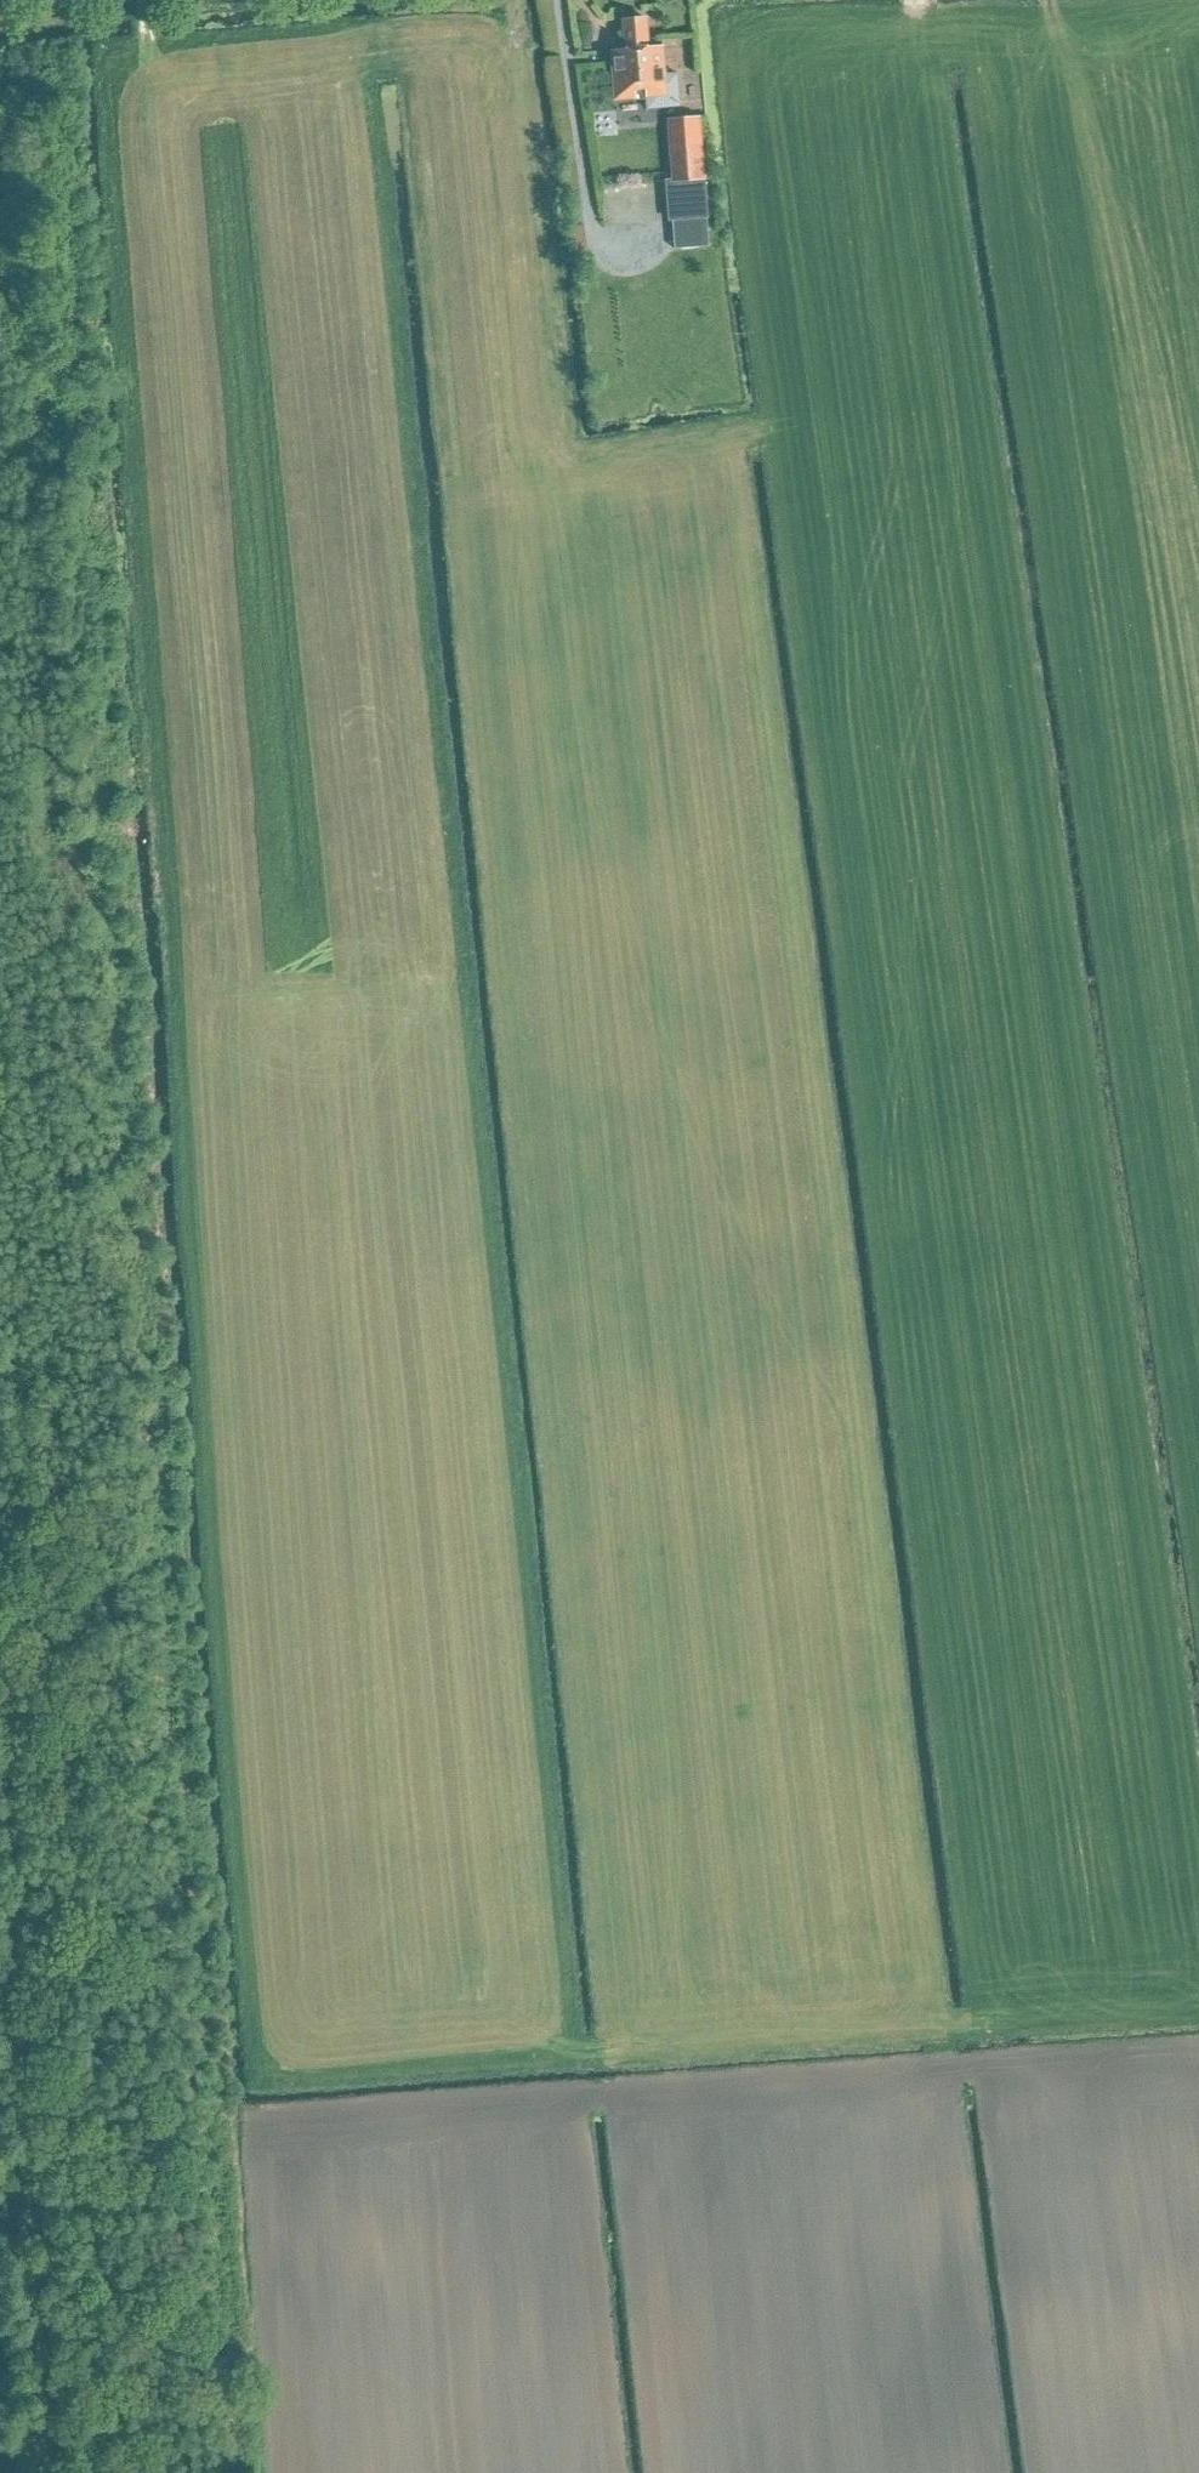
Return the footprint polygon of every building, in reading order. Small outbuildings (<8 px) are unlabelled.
[(647,47),(645,19),(622,21),(625,49),(610,51),(614,100),(644,97),(666,96),(664,73),(662,46),(647,47)] [(666,96),(644,97),(644,109),(678,106),(675,73),(664,73),(666,96)] [(666,220),(706,217),(698,116),(667,119),(673,182),(663,182),(666,220)]
